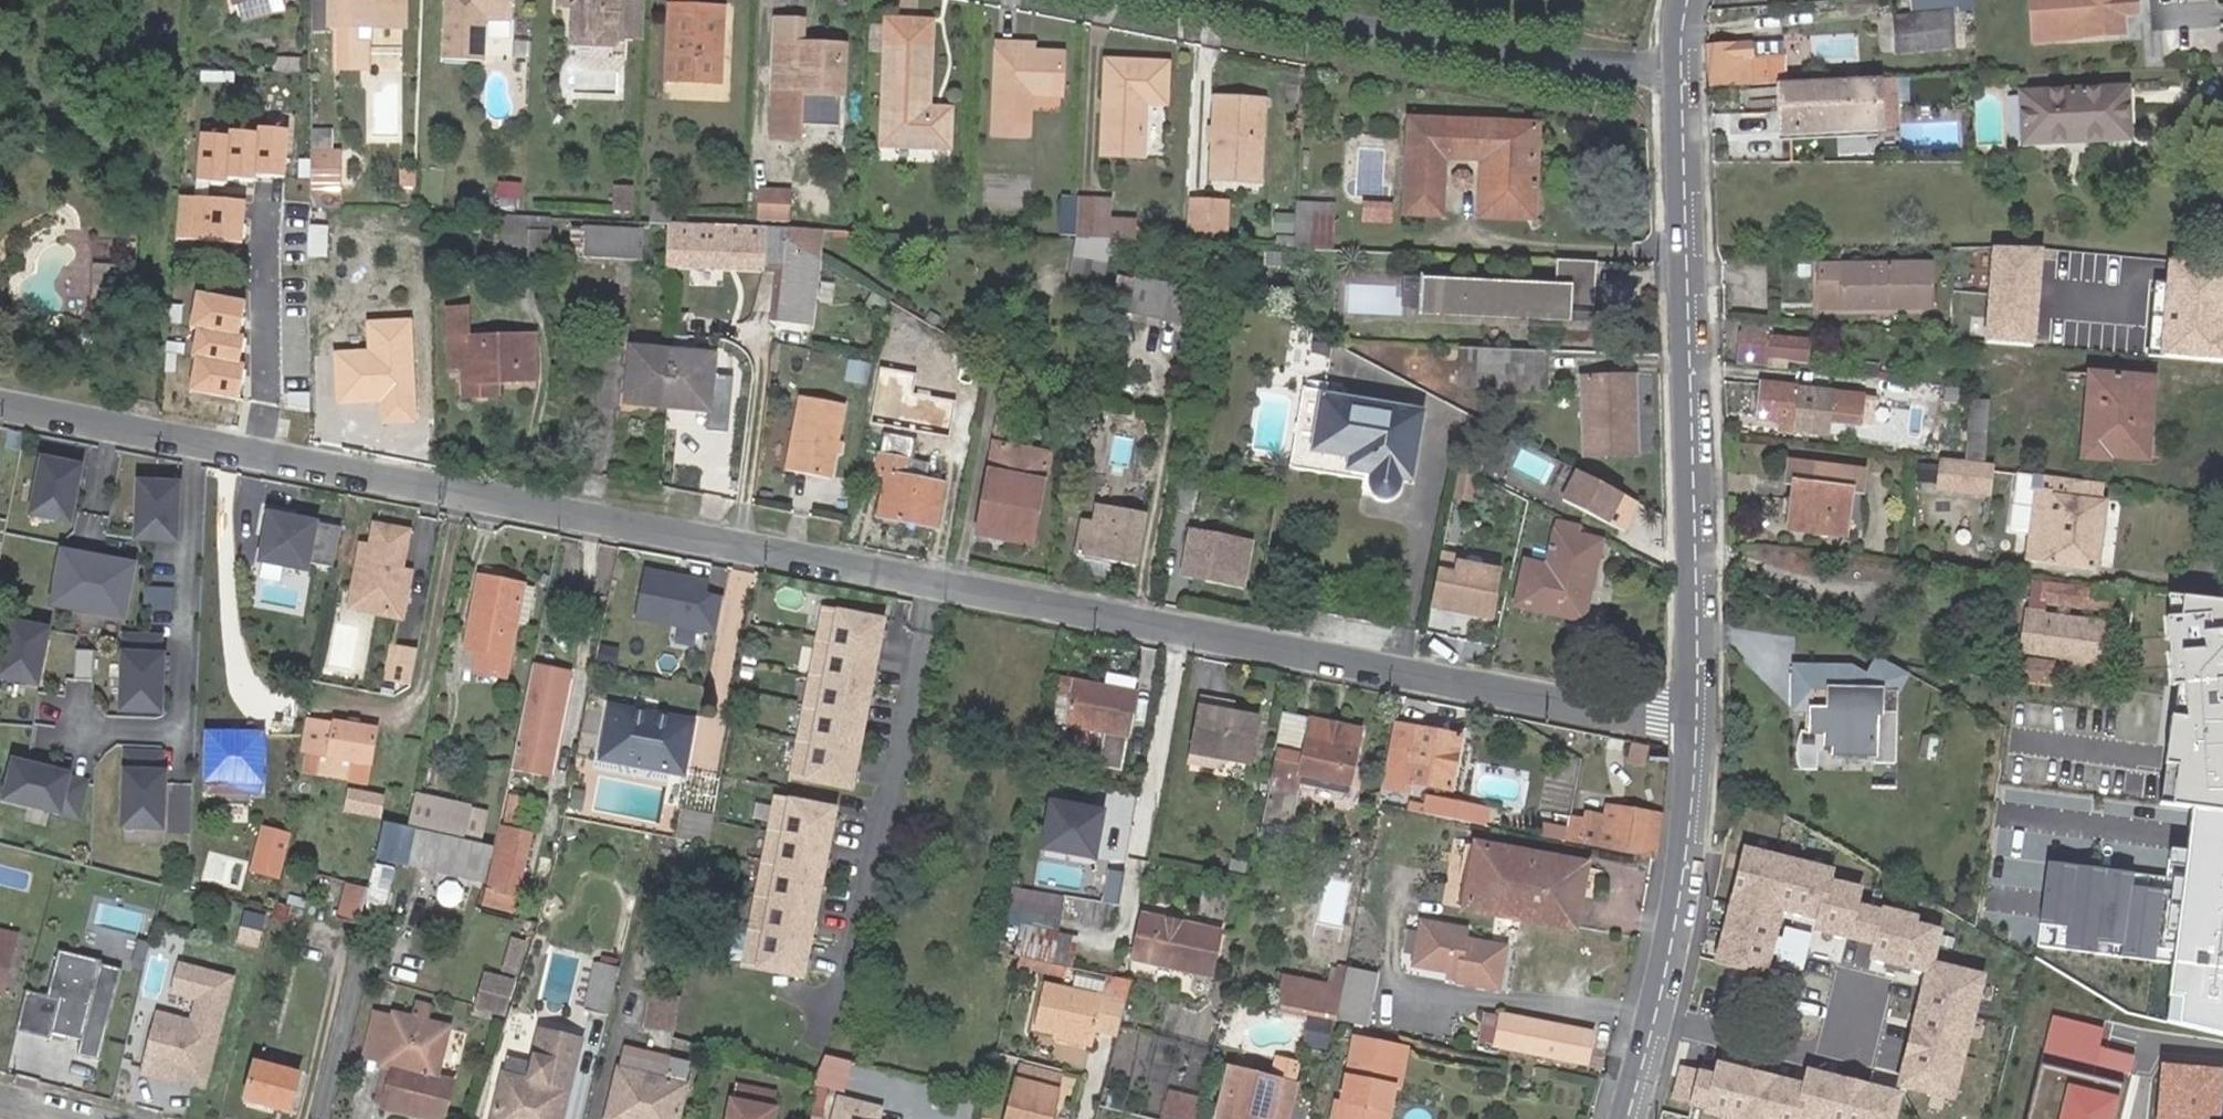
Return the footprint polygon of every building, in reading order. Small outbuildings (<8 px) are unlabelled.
[(396,0),(330,0),(330,61),(366,63),(366,34),(354,33),(355,21),(366,21),(397,21),(396,0)] [(439,59),(480,60),(481,20),(507,20),(508,0),(441,0),(439,59)] [(568,38),(590,40),(597,45),(612,46),(620,36),(620,0),(552,0),(552,9),(564,10),(564,31),(568,38)] [(686,6),(686,0),(665,0),(662,78),(714,81),(716,17),(686,15),(686,6)] [(2029,12),(2042,12),(2044,41),(2119,37),(2118,18),(2133,16),(2132,0),(2029,0),(2029,12)] [(623,24),(640,24),(640,2),(624,1),(623,24)] [(717,7),(686,6),(686,15),(716,17),(717,7)] [(1950,50),(1948,12),(1891,17),(1894,54),(1950,50)] [(926,118),(926,109),(931,22),(885,20),(884,24),(884,29),(884,53),(881,143),(947,147),(948,119),(926,118)] [(366,34),(366,21),(355,21),(354,33),(366,34)] [(795,45),(795,38),(796,22),(771,21),(770,89),(768,136),(797,137),(799,91),(835,92),(836,48),(807,46),(795,45)] [(639,37),(640,25),(640,24),(623,24),(623,36),(639,37)] [(884,24),(866,24),(866,53),(884,53),(884,29),(884,24)] [(1013,50),(1013,42),(995,41),(990,132),(1027,134),(1027,108),(1022,106),(1024,93),(1057,95),(1059,53),(1030,51),(1013,50)] [(1030,43),(1013,42),(1013,50),(1030,51),(1030,43)] [(1780,48),(1749,49),(1749,61),(1781,59),(1780,48)] [(1708,51),(1708,65),(1710,89),(1776,86),(1783,86),(1781,59),(1749,61),(1749,49),(1708,51)] [(1106,61),(1102,153),(1140,156),(1145,103),(1163,103),(1166,65),(1106,61)] [(1893,130),(1891,81),(1876,82),(1877,131),(1893,130)] [(1783,86),(1776,86),(1777,113),(1787,114),(1787,137),(1877,131),(1876,82),(1783,86)] [(2069,94),(2072,143),(2138,141),(2137,91),(2069,94)] [(2034,145),(2072,143),(2069,94),(2032,96),(2034,145)] [(1215,100),(1210,180),(1255,185),(1260,105),(1215,100)] [(948,110),(926,109),(926,118),(948,119),(948,110)] [(1877,141),(1877,131),(1787,137),(1787,114),(1777,113),(1778,147),(1877,141)] [(1149,152),(1166,153),(1169,115),(1152,114),(1149,152)] [(1507,206),(1531,207),(1534,130),(1410,124),(1407,213),(1435,215),(1437,159),(1482,161),(1488,161),(1488,174),(1482,174),(1481,219),(1506,220),(1507,206)] [(228,137),(199,135),(194,182),(226,185),(227,179),(256,182),(257,175),(285,177),(289,129),(258,127),(257,134),(228,131),(228,137)] [(336,146),(308,146),(308,178),(335,178),(336,146)] [(397,168),(397,182),(414,182),(414,169),(397,168)] [(308,178),(308,190),(335,190),(335,178),(308,178)] [(517,185),(495,185),(495,200),(517,200),(517,185)] [(629,189),(611,188),(609,211),(627,212),(629,189)] [(756,188),(754,218),(788,218),(789,188),(756,188)] [(245,203),(180,198),(177,241),(241,246),(245,203)] [(1074,236),(1076,200),(1061,199),(1059,236),(1074,236)] [(1093,201),(1076,200),(1074,236),(1089,237),(1130,239),(1131,220),(1106,219),(1106,202),(1093,201)] [(648,204),(647,225),(663,225),(667,225),(668,205),(648,204)] [(1213,207),(1186,204),(1183,236),(1210,239),(1213,207)] [(1332,207),(1294,205),(1292,246),(1328,248),(1332,207)] [(1530,221),(1531,207),(1507,206),(1506,220),(1530,221)] [(1228,208),(1213,207),(1210,239),(1224,240),(1228,208)] [(1387,209),(1362,208),(1362,220),(1386,222),(1387,209)] [(529,220),(494,218),(493,247),(528,248),(528,234),(529,220)] [(667,225),(663,225),(661,263),(770,270),(780,270),(783,242),(761,229),(667,225)] [(325,228),(308,226),(308,258),(324,259),(325,228)] [(816,231),(785,229),(783,242),(812,259),(816,231)] [(584,231),(569,230),(568,259),(581,260),(584,231)] [(640,235),(584,231),(581,260),(639,264),(640,235)] [(1291,233),(1271,232),(1270,243),(1290,244),(1291,233)] [(528,234),(528,248),(528,261),(549,262),(548,234),(528,234)] [(812,259),(783,242),(780,270),(777,295),(807,299),(812,259)] [(2035,251),(1982,247),(1974,347),(2028,351),(2035,251)] [(1100,260),(1068,253),(1063,284),(1094,290),(1100,260)] [(1414,310),(1567,320),(1569,280),(1593,282),(1595,258),(1555,256),(1554,280),(1417,272),(1414,310)] [(2169,263),(2161,357),(2222,362),(2222,268),(2169,263)] [(1886,302),(1887,311),(1928,311),(1926,269),(1816,270),(1816,312),(1877,311),(1877,303),(1886,302)] [(780,270),(770,270),(764,318),(774,319),(777,295),(780,270)] [(1394,274),(1394,309),(1413,310),(1413,275),(1394,274)] [(1129,285),(1123,315),(1177,326),(1184,289),(1130,279),(1129,285)] [(1392,310),(1392,281),(1355,281),(1355,310),(1392,310)] [(1108,312),(1123,315),(1129,285),(1113,282),(1108,312)] [(245,302),(198,292),(190,328),(198,330),(192,357),(199,358),(192,391),(237,400),(244,367),(239,366),(244,339),(237,338),(245,302)] [(807,299),(777,295),(774,319),(804,322),(807,299)] [(1877,311),(1887,311),(1886,302),(1877,303),(1877,311)] [(442,308),(446,371),(461,371),(461,397),(495,397),(494,383),(534,381),(534,336),(467,337),(466,307),(442,308)] [(411,321),(366,323),(368,352),(333,354),(336,406),(380,404),(381,426),(417,424),(411,321)] [(1807,341),(1740,336),(1737,363),(1770,365),(1771,360),(1805,363),(1807,341)] [(977,355),(961,345),(955,373),(972,377),(977,355)] [(776,348),(770,347),(765,391),(771,391),(776,348)] [(664,407),(669,352),(628,348),(622,403),(664,407)] [(1544,392),(1546,352),(1456,348),(1454,387),(1544,392)] [(713,356),(669,352),(664,407),(708,411),(713,356)] [(972,377),(985,379),(988,361),(977,355),(972,377)] [(1853,375),(1875,377),(1877,367),(1855,365),(1853,375)] [(863,370),(853,367),(850,380),(861,383),(863,370)] [(712,371),(707,424),(729,426),(734,373),(712,371)] [(972,377),(955,373),(950,391),(968,395),(972,377)] [(2141,460),(2144,423),(2135,422),(2135,403),(2145,404),(2146,377),(2085,374),(2080,457),(2141,460)] [(2135,422),(2144,423),(2151,423),(2154,378),(2146,377),(2145,404),(2135,403),(2135,422)] [(1627,404),(1626,379),(1579,380),(1581,456),(1634,455),(1632,403),(1627,404)] [(1285,468),(1356,482),(1355,490),(1370,492),(1371,495),(1374,497),(1380,498),(1385,497),(1388,496),(1391,493),(1394,488),(1395,481),(1407,483),(1420,417),(1320,399),(1323,385),(1301,380),(1285,468)] [(1758,418),(1794,423),(1805,424),(1805,433),(1827,435),(1829,420),(1860,424),(1862,397),(1832,393),(1798,389),(1798,387),(1762,383),(1758,418)] [(832,453),(834,442),(841,403),(798,396),(784,470),(827,477),(832,453)] [(1986,403),(1966,401),(1965,460),(1982,462),(1986,403)] [(1900,445),(1903,419),(1885,416),(1882,442),(1900,445)] [(1006,421),(997,420),(993,439),(1002,441),(1006,421)] [(1805,424),(1794,423),(1793,431),(1805,433),(1805,424)] [(877,517),(932,528),(941,486),(921,482),(901,478),(906,460),(908,461),(913,437),(884,431),(875,474),(885,476),(877,517)] [(992,444),(975,536),(1002,542),(1002,538),(1029,544),(1047,455),(992,444)] [(1527,448),(1521,469),(1550,477),(1556,456),(1527,448)] [(81,464),(36,455),(23,518),(68,527),(81,464)] [(908,461),(906,460),(901,478),(921,482),(925,464),(908,461)] [(1794,486),(1788,530),(1846,536),(1851,492),(1860,494),(1862,472),(1788,464),(1786,484),(1794,486)] [(1990,471),(1943,464),(1939,491),(1987,497),(1990,471)] [(1936,469),(1917,466),(1914,483),(1934,486),(1936,469)] [(1642,503),(1576,469),(1560,500),(1627,534),(1642,503)] [(2043,528),(2039,560),(2094,569),(2106,499),(2099,498),(2100,483),(2045,475),(2043,490),(2035,489),(2030,526),(2043,528)] [(179,482),(132,480),(129,544),(176,546),(179,482)] [(2030,526),(2035,489),(2015,486),(2010,522),(2030,526)] [(1094,525),(1098,507),(1100,500),(1088,497),(1082,523),(1094,525)] [(1143,518),(1098,507),(1094,525),(1082,523),(1074,556),(1135,568),(1143,518)] [(264,511),(254,563),(305,573),(316,521),(264,511)] [(409,531),(368,523),(364,544),(358,544),(347,607),(399,616),(407,576),(401,575),(402,570),(409,531)] [(1513,607),(1533,611),(1582,623),(1598,542),(1572,537),(1573,530),(1553,526),(1544,565),(1524,561),(1513,607)] [(2024,557),(2039,560),(2043,528),(2030,526),(2024,557)] [(1193,558),(1188,578),(1240,589),(1248,544),(1189,532),(1185,556),(1193,558)] [(1459,555),(1441,551),(1429,611),(1493,623),(1504,569),(1458,559),(1459,555)] [(102,605),(99,616),(124,621),(134,569),(62,555),(54,597),(102,605)] [(1181,576),(1188,578),(1193,558),(1185,556),(1181,576)] [(704,577),(640,565),(630,620),(710,635),(717,600),(700,597),(704,577)] [(522,587),(477,578),(468,625),(481,628),(477,650),(507,657),(514,624),(521,590),(522,587)] [(2043,587),(2029,586),(2026,615),(2043,617),(2044,607),(2041,607),(2043,587)] [(2044,607),(2085,612),(2087,593),(2043,587),(2041,607),(2044,607)] [(521,590),(514,624),(522,625),(529,592),(521,590)] [(2087,593),(2085,612),(2106,615),(2109,596),(2087,593)] [(2166,594),(2170,686),(2182,685),(2186,720),(2170,718),(2165,765),(2177,766),(2172,807),(2193,810),(2167,1023),(2222,1037),(2222,601),(2166,594)] [(52,608),(99,616),(102,605),(54,597),(52,608)] [(878,620),(817,609),(786,778),(846,790),(878,620)] [(2021,654),(2065,659),(2064,665),(2100,669),(2107,625),(2043,617),(2026,615),(2021,654)] [(4,619),(0,636),(0,680),(35,688),(48,628),(4,619)] [(481,628),(468,625),(464,648),(477,650),(481,628)] [(119,631),(115,713),(160,716),(164,634),(119,631)] [(395,650),(386,648),(380,682),(389,684),(395,650)] [(413,653),(395,650),(389,684),(407,686),(413,653)] [(507,657),(477,650),(472,674),(503,680),(507,657)] [(1848,666),(1790,664),(1789,707),(1806,708),(1805,728),(1797,728),(1795,734),(1795,737),(1794,741),(1793,744),(1794,748),(1794,752),(1794,756),(1795,761),(1796,765),(1812,765),(1812,749),(1824,746),(1831,746),(1832,752),(1870,753),(1870,762),(1892,763),(1894,692),(1905,672),(1893,665),(1876,656),(1865,675),(1848,666)] [(566,675),(528,667),(509,753),(546,761),(566,675)] [(1073,682),(1057,678),(1047,718),(1064,722),(1069,702),(1073,682)] [(1101,694),(1103,685),(1074,678),(1073,682),(1069,702),(1064,722),(1064,724),(1100,732),(1093,767),(1115,772),(1132,701),(1101,694)] [(1134,693),(1103,685),(1101,694),(1132,701),(1134,693)] [(1216,702),(1199,699),(1196,709),(1188,755),(1224,762),(1245,766),(1254,720),(1225,714),(1214,712),(1216,702)] [(1216,702),(1214,712),(1225,714),(1227,704),(1216,702)] [(692,721),(611,705),(600,759),(681,775),(692,721)] [(1310,722),(1277,716),(1271,752),(1274,753),(1302,758),(1310,722)] [(1297,784),(1346,795),(1358,730),(1310,722),(1302,758),(1274,753),(1268,785),(1294,792),(1297,784)] [(329,757),(329,760),(351,764),(347,782),(363,785),(364,780),(366,767),(369,768),(377,733),(336,724),(334,729),(308,723),(303,752),(329,757)] [(1386,779),(1447,790),(1456,737),(1396,727),(1386,779)] [(204,737),(205,796),(256,796),(257,739),(204,737)] [(1934,741),(1921,739),(1918,758),(1931,760),(1934,741)] [(165,750),(119,748),(117,832),(162,833),(165,750)] [(509,753),(504,774),(542,783),(546,761),(509,753)] [(1188,755),(1186,764),(1211,769),(1224,762),(1188,755)] [(8,759),(0,792),(0,804),(80,823),(90,779),(8,759)] [(351,764),(329,760),(324,777),(347,782),(351,764)] [(1294,792),(1268,785),(1258,838),(1286,843),(1294,792)] [(380,800),(349,792),(344,811),(376,819),(380,800)] [(2157,836),(2160,803),(2082,796),(2080,830),(2157,836)] [(466,808),(411,797),(405,829),(461,842),(466,808)] [(832,809),(771,798),(740,967),(800,979),(832,809)] [(1101,811),(1045,800),(1034,855),(1090,866),(1101,811)] [(1475,811),(1415,800),(1413,814),(1472,825),(1475,811)] [(1565,841),(1578,844),(1578,842),(1597,846),(1652,857),(1658,819),(1589,807),(1588,816),(1583,815),(1581,823),(1569,820),(1565,841)] [(378,849),(482,871),(488,847),(461,842),(405,829),(384,825),(378,849)] [(274,828),(256,828),(255,862),(261,862),(261,881),(276,881),(276,862),(273,862),(274,828)] [(512,894),(529,837),(510,831),(493,888),(512,894)] [(1465,849),(1453,907),(1462,909),(1473,851),(1465,849)] [(211,877),(247,885),(253,859),(217,851),(211,877)] [(1473,851),(1462,909),(1567,930),(1579,872),(1473,851)] [(1829,873),(1746,852),(1735,896),(1819,917),(1817,926),(1878,942),(1874,957),(1931,971),(1902,1086),(1953,1099),(1984,976),(1934,964),(1942,930),(1914,923),(1916,917),(1884,909),(1883,913),(1855,906),(1859,890),(1826,881),(1829,873)] [(1239,863),(1224,860),(1222,869),(1237,873),(1239,863)] [(1046,861),(1043,878),(1075,884),(1078,866),(1046,861)] [(318,879),(296,874),(293,883),(315,888),(318,879)] [(347,885),(336,920),(353,923),(363,890),(347,885)] [(1778,916),(1731,903),(1715,961),(1762,974),(1778,916)] [(1109,911),(1085,906),(1081,924),(1105,930),(1109,911)] [(301,914),(277,908),(273,924),(297,930),(301,914)] [(1131,957),(1207,976),(1217,932),(1140,915),(1131,957)] [(1470,928),(1420,920),(1412,969),(1447,975),(1446,984),(1501,994),(1510,945),(1468,938),(1470,928)] [(1773,962),(1806,967),(1812,928),(1779,923),(1773,962)] [(1019,930),(1013,955),(1068,967),(1073,941),(1019,930)] [(11,946),(14,936),(0,933),(0,943),(11,946)] [(4,996),(16,947),(11,946),(0,943),(0,995),(4,996)] [(124,969),(58,952),(47,998),(26,993),(16,1033),(47,1041),(49,1033),(79,1040),(74,1059),(100,1065),(124,969)] [(1030,961),(1016,958),(1013,974),(1026,977),(1028,970),(1030,961)] [(1049,965),(1030,961),(1028,970),(1047,974),(1049,965)] [(235,977),(176,962),(167,994),(192,1001),(187,1020),(155,1012),(138,1077),(204,1094),(235,977)] [(608,1014),(619,969),(594,962),(583,1008),(608,1014)] [(1049,965),(1047,974),(1059,976),(1061,967),(1049,965)] [(487,967),(474,1004),(506,1015),(519,977),(487,967)] [(1345,969),(1341,990),(1336,1021),(1365,1027),(1377,976),(1345,969)] [(1336,1021),(1341,990),(1276,976),(1269,1007),(1335,1022),(1336,1021)] [(1068,995),(1097,1002),(1102,986),(1073,978),(1068,995)] [(1101,1031),(1114,1033),(1128,982),(1114,979),(1107,1005),(1097,1002),(1068,995),(1039,988),(1030,1029),(1052,1034),(1060,1035),(1090,1042),(1092,1029),(1101,1031)] [(672,1032),(678,1001),(652,995),(645,1028),(672,1032)] [(1494,1045),(1583,1064),(1589,1035),(1500,1016),(1494,1045)] [(383,1064),(390,1068),(382,1103),(441,1118),(442,1118),(451,1082),(433,1078),(445,1030),(394,1017),(383,1064)] [(2103,1029),(2053,1017),(2044,1053),(2129,1075),(2134,1056),(2098,1046),(2103,1029)] [(584,1040),(537,1028),(523,1079),(501,1073),(489,1118),(563,1118),(584,1040)] [(1088,1048),(1090,1042),(1060,1035),(1052,1034),(1050,1041),(1054,1041),(1088,1048)] [(1344,1090),(1387,1101),(1390,1088),(1385,1087),(1393,1050),(1355,1042),(1344,1090)] [(685,1086),(681,1086),(687,1064),(623,1047),(606,1118),(677,1118),(685,1086)] [(1385,1087),(1390,1088),(1397,1089),(1406,1052),(1393,1050),(1385,1087)] [(850,1063),(822,1056),(813,1076),(811,1085),(843,1092),(850,1063)] [(1060,1071),(1013,1060),(1009,1074),(1056,1087),(1060,1071)] [(243,1097),(286,1108),(296,1073),(252,1061),(243,1097)] [(1682,1070),(1676,1092),(1694,1096),(1692,1101),(1707,1105),(1706,1110),(1741,1118),(1791,1118),(1792,1117),(1801,1118),(1891,1118),(1897,1096),(1808,1072),(1803,1089),(1718,1066),(1714,1078),(1682,1070)] [(2218,1070),(2160,1067),(2155,1118),(2215,1118),(2218,1070)] [(1224,1070),(1212,1118),(1263,1118),(1266,1110),(1284,1114),(1291,1086),(1224,1070)] [(1048,1111),(1053,1092),(1015,1082),(1005,1118),(1046,1118),(1048,1111)] [(2066,1086),(2058,1118),(2112,1118),(2117,1099),(2066,1086)] [(1387,1101),(1344,1090),(1337,1118),(1382,1118),(1387,1101)] [(886,1107),(838,1095),(832,1118),(883,1118),(886,1107)] [(1161,1097),(1156,1118),(1185,1118),(1189,1103),(1161,1097)] [(1130,1105),(1104,1098),(1101,1109),(1128,1116),(1130,1105)] [(725,1118),(769,1118),(771,1112),(728,1104),(725,1118)] [(1266,1110),(1263,1118),(1283,1118),(1284,1114),(1266,1110)] [(1048,1111),(1046,1118),(1052,1118),(1054,1112),(1048,1111)]
